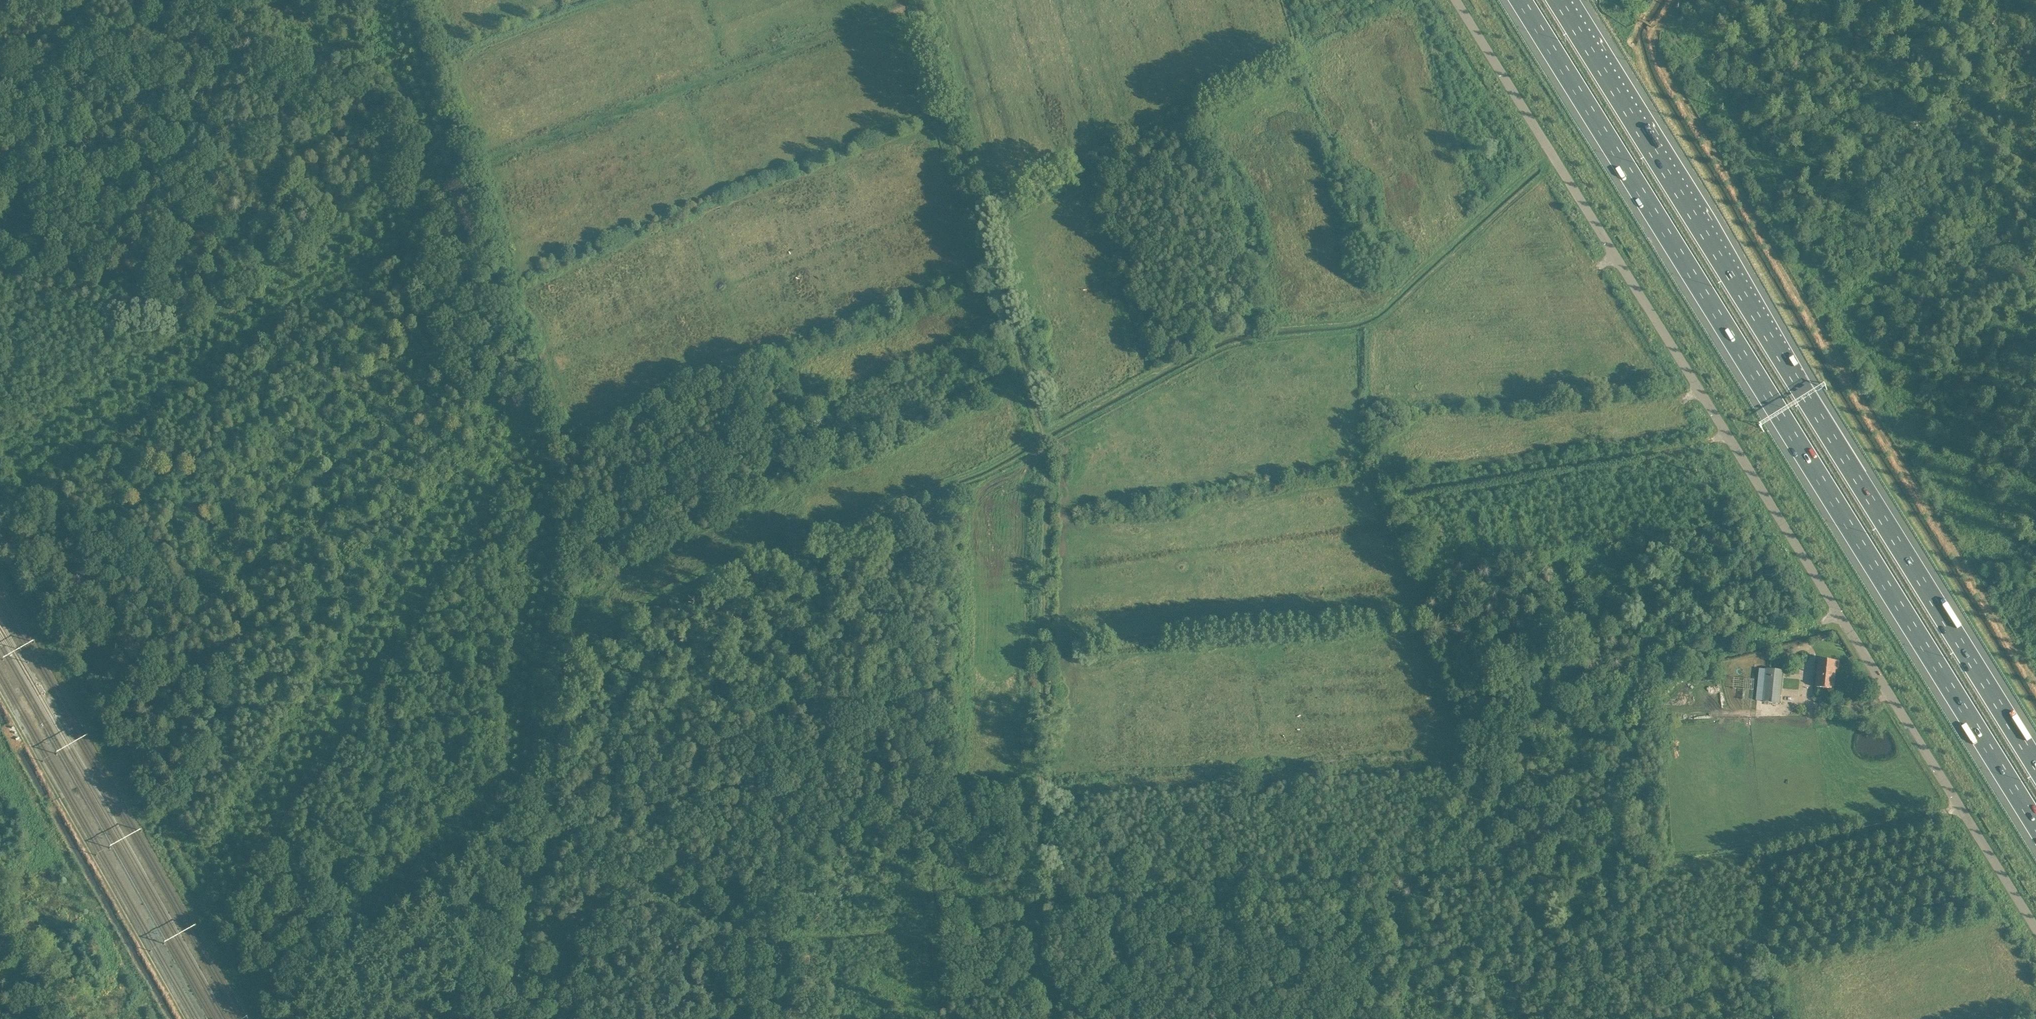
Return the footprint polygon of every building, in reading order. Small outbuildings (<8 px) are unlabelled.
[(1838,661),(1828,660),(1820,659),(1817,687),(1823,688),(1833,689),(1835,669),(1837,669),(1838,661)] [(1780,703),(1783,670),(1767,668),(1766,669),(1760,669),(1756,700),(1763,701),(1763,702),(1780,703)] [(1713,681),(1711,670),(1696,672),(1697,683),(1713,681)]
